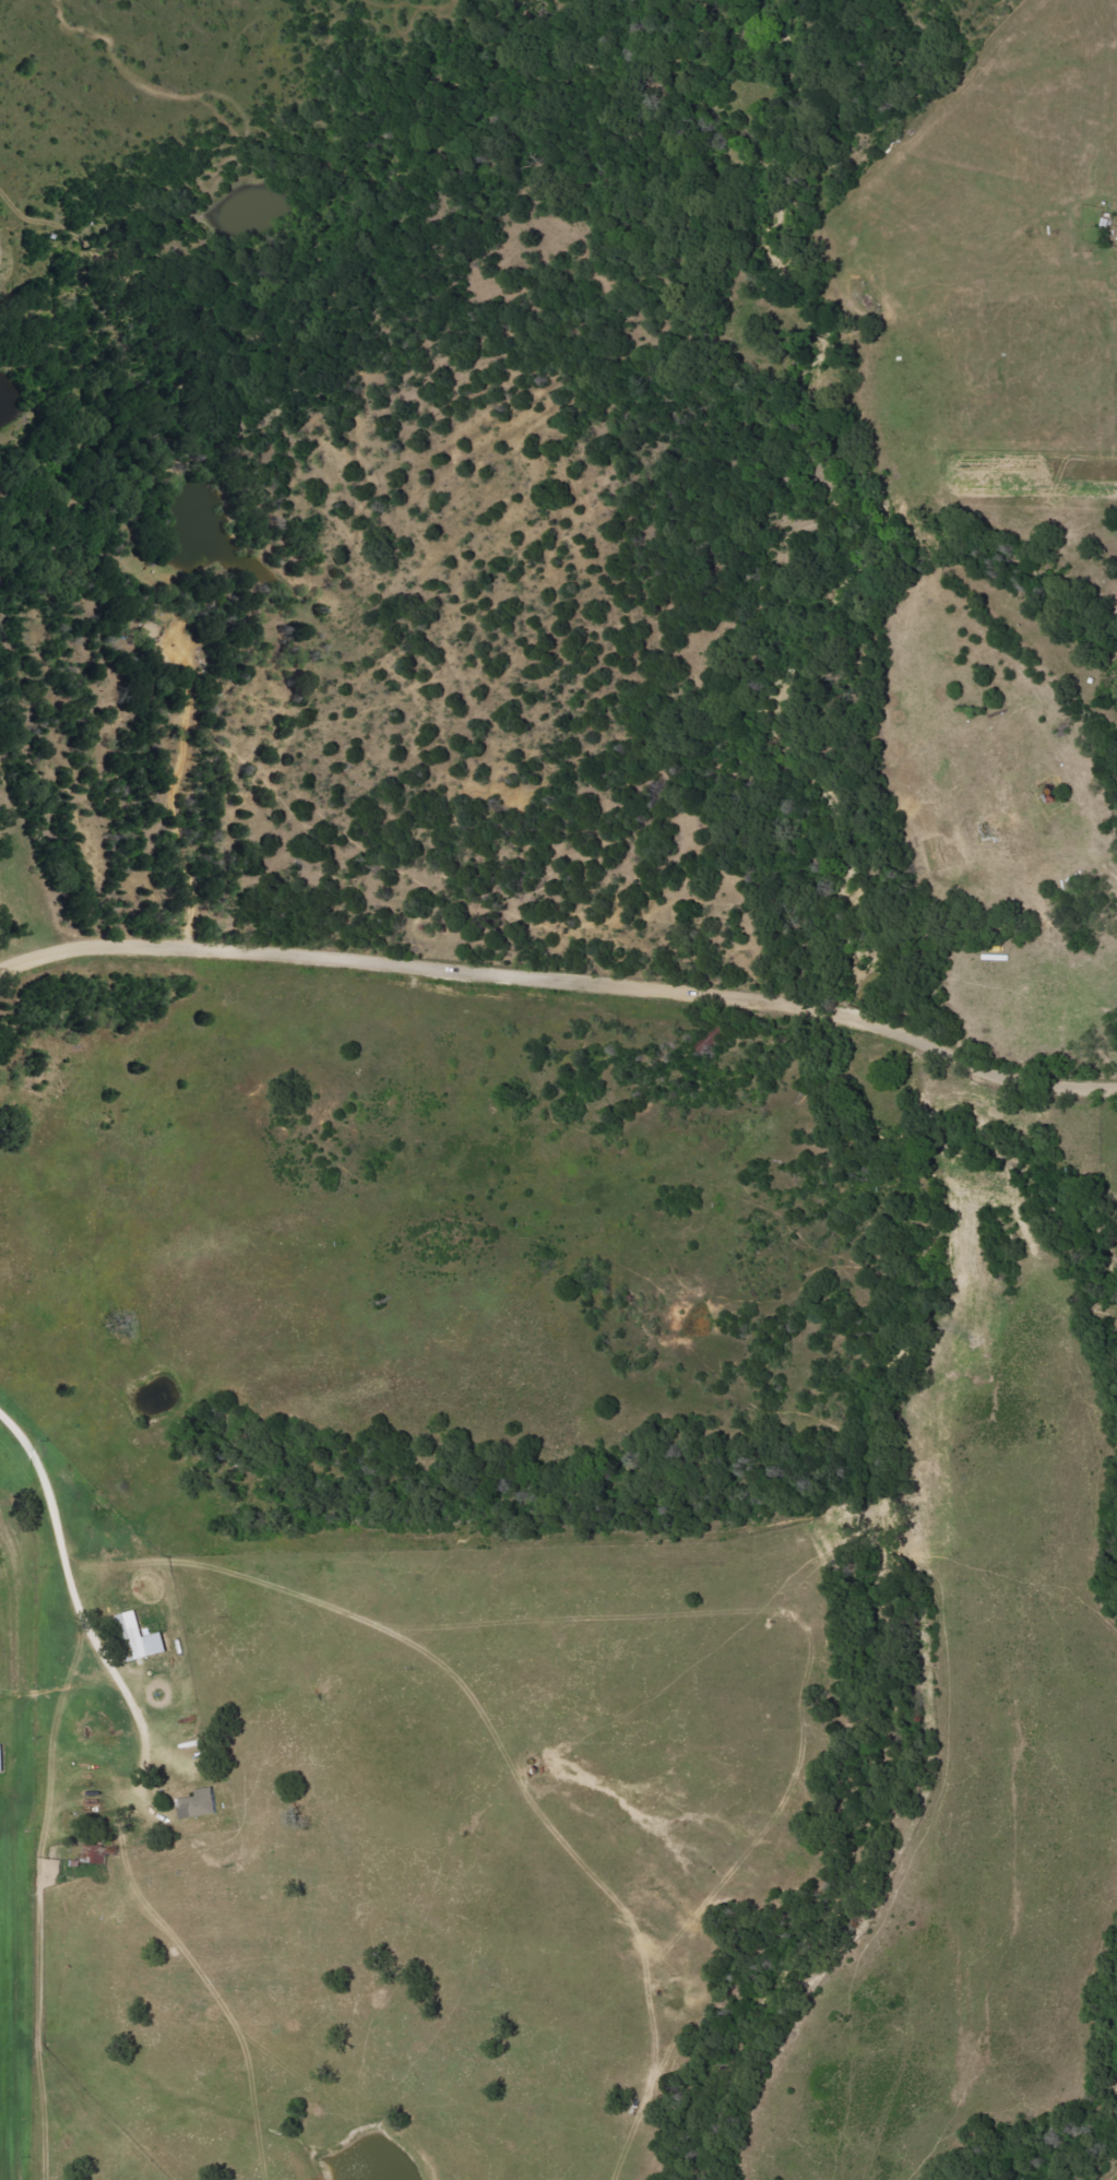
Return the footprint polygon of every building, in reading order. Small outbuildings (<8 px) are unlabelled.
[(169,1652),(164,1632),(145,1636),(139,1610),(119,1614),(130,1661),(169,1652)] [(219,1813),(215,1786),(197,1789),(198,1795),(179,1799),(182,1820),(219,1813)]
